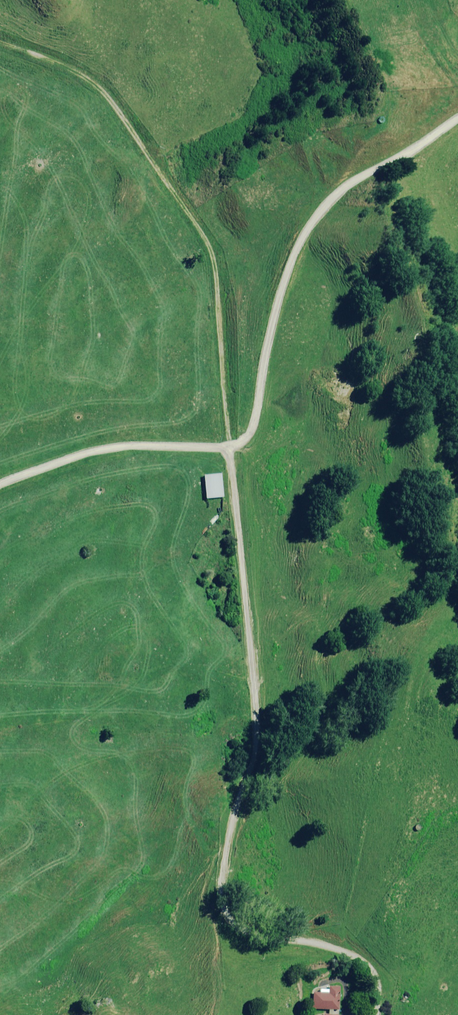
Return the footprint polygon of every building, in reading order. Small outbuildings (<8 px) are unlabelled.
[(207,499),(225,498),(223,473),(205,475),(207,499)] [(323,1014),(331,1014),(332,1010),(337,1010),(338,987),(328,987),(328,990),(319,989),(319,993),(312,992),(311,1009),(328,1010),(327,1014),(323,1014)]
